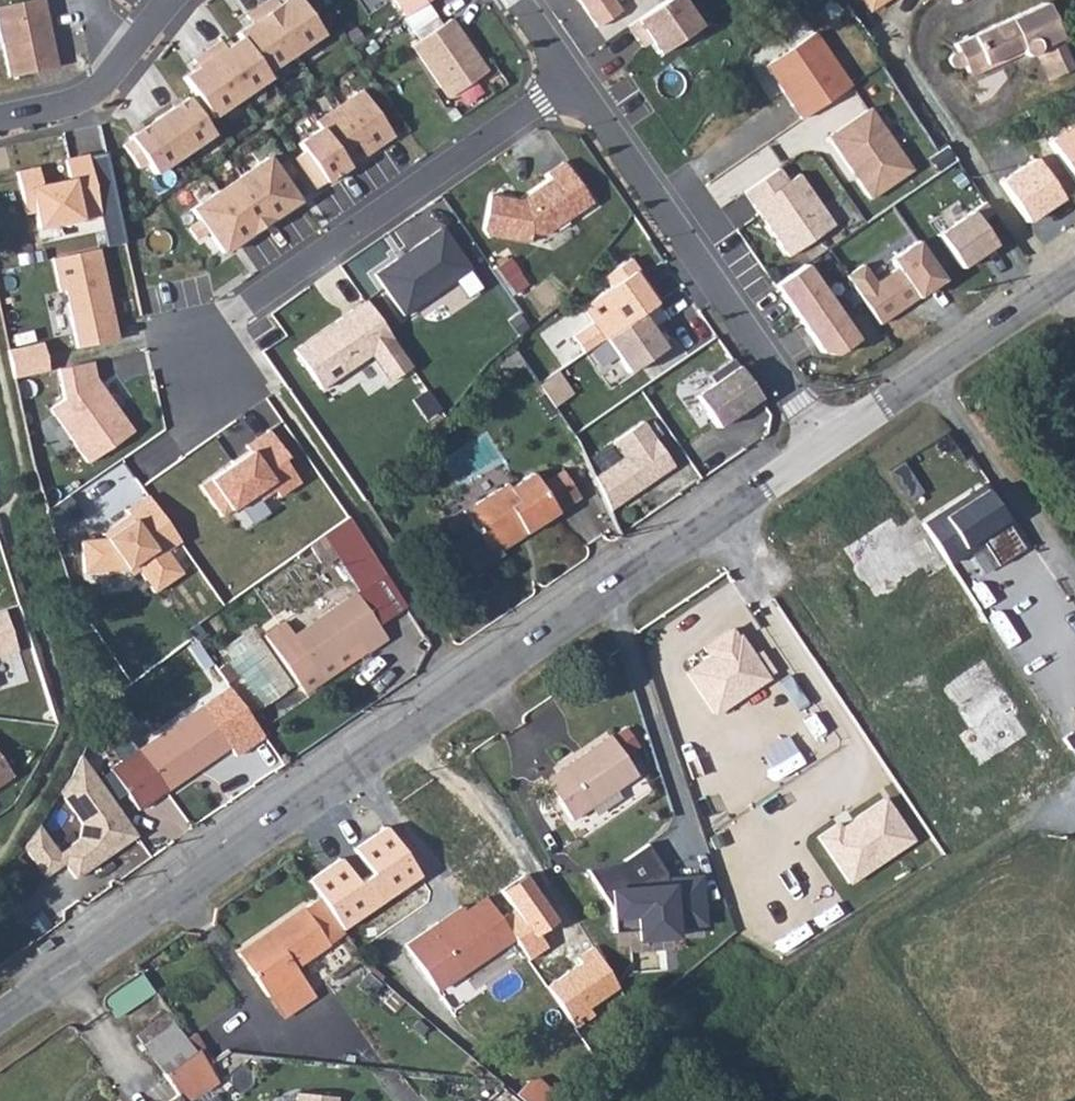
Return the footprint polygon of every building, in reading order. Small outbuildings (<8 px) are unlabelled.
[(0,5),(0,36),(8,76),(56,66),(42,0),(23,0),(0,5)] [(241,32),(244,37),(268,73),(326,36),(302,0),(290,0),(241,32)] [(404,16),(428,0),(393,0),(404,16)] [(404,16),(420,39),(444,22),(429,0),(428,0),(404,16)] [(600,25),(625,8),(619,0),(582,0),(600,25)] [(626,25),(637,40),(644,34),(657,53),(698,25),(681,0),(663,0),(626,25)] [(872,11),(887,0),(864,0),(872,11)] [(972,69),(1024,43),(1026,47),(1036,46),(1040,39),(1055,69),(1074,59),(1074,58),(1045,0),(1039,0),(957,41),(962,50),(958,56),(960,61),(968,62),(972,69)] [(420,39),(412,45),(448,96),(456,91),(474,78),(485,70),(448,19),(444,22),(420,39)] [(816,29),(766,65),(804,118),(854,82),(816,29)] [(268,73),(244,37),(183,76),(196,95),(212,120),(273,80),(268,73)] [(1050,71),(1055,69),(1040,39),(1036,46),(1050,71)] [(1024,43),(972,69),(974,74),(1026,47),(1024,43)] [(474,78),(456,91),(466,106),(485,93),(474,78)] [(364,87),(317,118),(323,128),(303,141),(327,178),(395,134),(364,87)] [(196,95),(131,137),(156,177),(221,135),(212,120),(196,95)] [(873,106),(829,136),(872,199),(916,169),(873,106)] [(1046,140),(1074,182),(1074,181),(1074,122),(1046,140)] [(272,154),(190,209),(198,221),(207,234),(221,255),(303,200),(289,178),(280,166),(272,154)] [(35,168),(16,172),(25,212),(33,211),(37,226),(98,213),(85,155),(65,159),(69,179),(39,186),(35,168)] [(1032,158),(998,181),(1026,222),(1060,199),(1032,158)] [(64,160),(42,162),(44,178),(66,175),(64,160)] [(289,160),(280,166),(289,178),(298,172),(289,160)] [(518,200),(489,195),(483,229),(488,235),(529,244),(531,234),(544,236),(593,204),(564,160),(544,174),(548,181),(518,200)] [(777,167),(744,190),(789,254),(834,222),(798,171),(786,180),(777,167)] [(986,196),(938,230),(961,262),(994,239),(979,217),(994,207),(986,196)] [(207,234),(198,221),(187,229),(195,241),(207,234)] [(440,228),(376,273),(404,314),(468,269),(440,228)] [(864,263),(848,274),(880,320),(944,276),(917,237),(890,256),(897,266),(876,280),(864,263)] [(96,249),(52,258),(58,290),(63,290),(75,347),(101,342),(97,323),(110,321),(96,249)] [(868,259),(875,275),(894,266),(887,251),(868,259)] [(599,342),(657,301),(661,298),(632,257),(602,279),(608,288),(576,311),(588,327),(568,341),(579,356),(599,342)] [(507,261),(496,268),(513,295),(525,288),(507,261)] [(809,267),(776,288),(799,322),(831,300),(809,267)] [(366,299),(294,349),(321,387),(369,354),(389,382),(412,366),(366,299)] [(831,300),(799,322),(824,357),(837,359),(861,343),(831,300)] [(657,301),(599,342),(625,378),(667,349),(653,329),(669,318),(657,301)] [(41,343),(7,350),(13,379),(47,372),(41,343)] [(764,401),(733,357),(709,375),(715,382),(696,395),(718,427),(743,408),(747,414),(764,401)] [(90,361),(57,368),(63,399),(49,409),(85,462),(131,431),(93,375),(90,361)] [(559,373),(538,386),(553,409),(573,396),(559,373)] [(623,457),(592,478),(607,511),(673,465),(643,420),(613,441),(623,457)] [(268,429),(244,444),(248,450),(199,483),(220,515),(254,492),(258,497),(272,487),(277,494),(297,480),(282,457),(286,455),(268,429)] [(562,472),(539,487),(557,514),(580,499),(562,472)] [(557,514),(539,487),(531,476),(509,491),(506,486),(462,514),(476,535),(488,553),(522,531),(524,535),(557,514)] [(979,481),(919,518),(945,561),(979,540),(993,563),(1020,546),(979,481)] [(147,494),(125,509),(129,514),(113,525),(117,530),(105,538),(80,539),(82,571),(126,568),(133,563),(151,591),(179,572),(164,549),(178,540),(147,494)] [(347,514),(321,533),(356,590),(384,574),(347,514)] [(889,518),(839,549),(868,596),(936,554),(913,517),(896,528),(889,518)] [(522,531),(488,553),(491,557),(524,535),(522,531)] [(473,570),(491,557),(488,553),(476,535),(457,547),(473,570)] [(253,637),(284,681),(301,668),(303,671),(348,640),(356,650),(378,635),(347,591),(280,637),(271,623),(253,637)] [(0,609),(0,654),(15,649),(2,608),(0,609)] [(729,629),(703,647),(709,657),(685,673),(712,711),(771,671),(759,653),(750,660),(729,629)] [(301,668),(284,681),(293,694),(356,650),(348,640),(303,671),(301,668)] [(981,658),(939,686),(968,729),(958,736),(976,764),(1022,733),(1008,712),(1014,708),(981,658)] [(224,663),(213,671),(224,686),(235,678),(224,663)] [(262,739),(229,689),(111,769),(138,809),(231,747),(237,756),(262,739)] [(633,773),(607,736),(543,782),(569,818),(633,773)] [(63,782),(58,789),(81,821),(78,838),(71,843),(72,844),(59,853),(38,823),(35,828),(23,845),(44,876),(65,862),(75,878),(137,836),(78,751),(63,782)] [(10,775),(0,760),(0,782),(10,775)] [(837,825),(818,838),(847,880),(910,839),(883,799),(851,821),(854,824),(842,832),(837,825)] [(368,876),(362,880),(379,904),(418,878),(384,828),(351,851),(368,876)] [(339,931),(379,904),(362,880),(355,885),(338,860),(306,882),(312,892),(336,927),(339,931)] [(547,940),(535,924),(550,913),(522,873),(499,890),(512,909),(497,920),(510,939),(523,957),(547,940)] [(702,873),(614,886),(618,912),(637,909),(641,937),(681,931),(680,925),(708,921),(702,873)] [(312,892),(232,945),(262,987),(293,966),(288,960),(336,927),(312,892)] [(483,900),(463,914),(439,931),(435,925),(403,947),(434,992),(460,974),(472,991),(503,969),(491,952),(510,939),(497,920),(483,900)] [(439,931),(463,914),(458,908),(435,925),(439,931)] [(548,983),(573,1018),(621,984),(594,944),(578,955),(581,960),(548,983)] [(277,1009),(308,988),(293,966),(262,987),(277,1009)] [(144,970),(107,997),(118,1013),(156,987),(144,970)] [(190,1046),(171,1018),(138,1040),(147,1052),(140,1057),(150,1072),(161,1066),(190,1046)] [(211,1077),(201,1062),(190,1046),(161,1066),(175,1088),(182,1097),(211,1077)] [(514,1094),(521,1100),(556,1100),(557,1099),(538,1081),(525,1081),(514,1094)] [(182,1097),(175,1088),(157,1100),(185,1100),(182,1097)] [(335,1091),(297,1089),(296,1100),(335,1100),(335,1091)]
